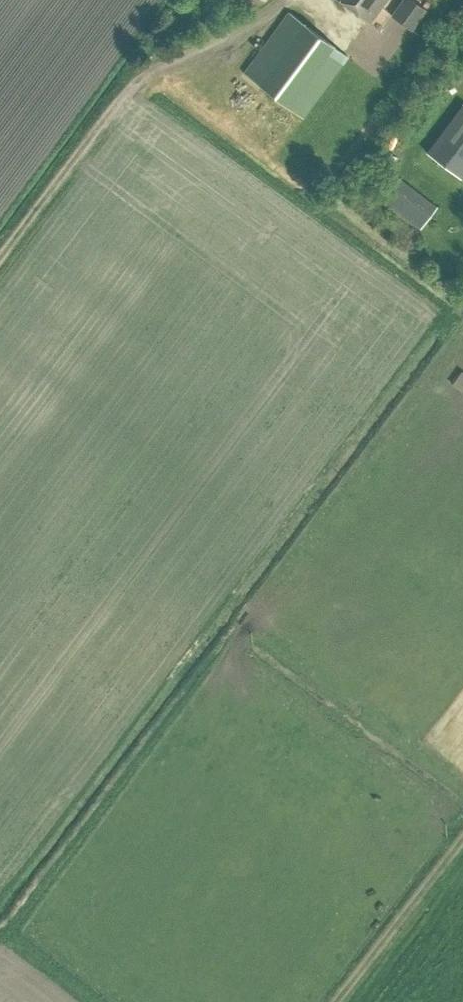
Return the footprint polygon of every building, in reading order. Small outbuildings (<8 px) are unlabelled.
[(369,20),(384,0),(344,0),(369,20)] [(418,0),(399,0),(390,13),(410,27),(426,5),(418,0)] [(244,72),(304,116),(350,55),(290,10),(244,72)] [(460,177),(462,174),(462,102),(425,151),(460,177)] [(382,202),(421,232),(440,209),(400,178),(382,202)]
